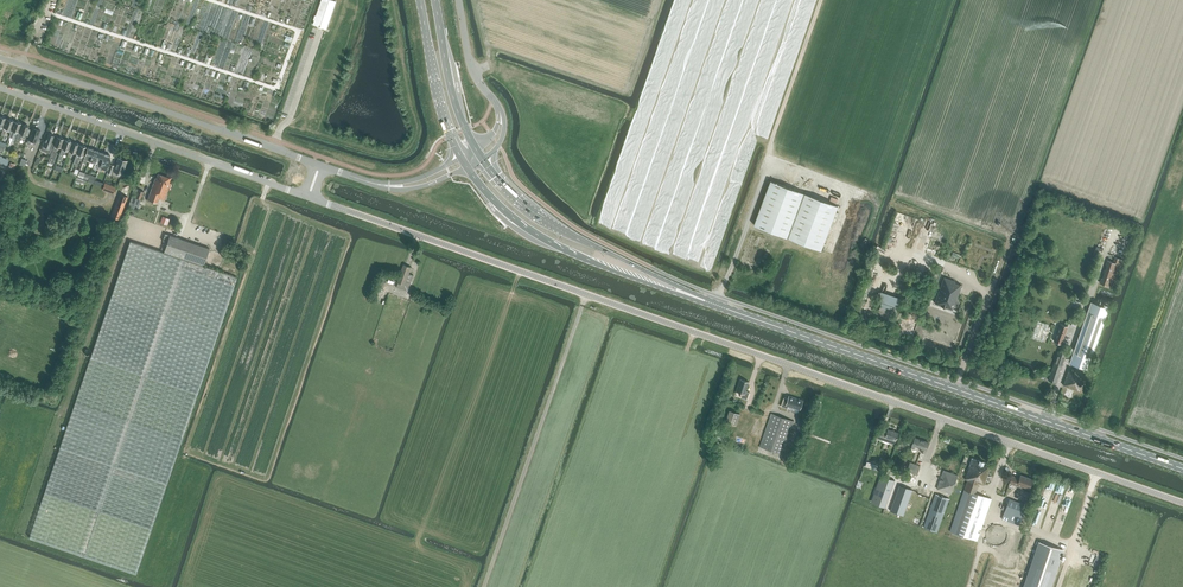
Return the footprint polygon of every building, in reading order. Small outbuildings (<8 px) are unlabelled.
[(313,24),(326,29),(336,1),(332,0),(322,0),(313,24)] [(11,129),(13,121),(13,120),(10,119),(10,120),(7,119),(2,133),(5,135),(7,128),(11,129)] [(18,131),(21,124),(20,124),(20,123),(18,122),(17,122),(15,122),(9,136),(12,137),(15,130),(18,131)] [(28,129),(29,127),(28,126),(28,125),(26,125),(25,125),(22,124),(17,139),(20,140),(21,137),(25,138),(26,135),(28,136),(31,130),(28,129)] [(27,143),(31,144),(32,140),(37,142),(41,131),(40,130),(39,129),(38,129),(36,129),(33,128),(27,143)] [(53,137),(54,135),(52,135),(51,134),(50,133),(49,134),(48,133),(48,135),(45,141),(44,141),(42,147),(49,149),(48,152),(51,153),(54,144),(51,143),(53,137)] [(61,147),(64,139),(63,139),(63,138),(61,137),(60,138),(57,137),(54,145),(61,147)] [(64,141),(60,154),(58,159),(61,160),(64,151),(67,153),(68,150),(71,143),(71,142),(70,142),(70,141),(68,140),(67,140),(65,139),(64,141)] [(76,152),(78,145),(78,144),(75,142),(75,143),(72,142),(67,157),(70,158),(71,154),(72,154),(73,152),(76,152)] [(83,155),(86,147),(85,147),(85,146),(83,145),(82,146),(80,145),(74,160),(77,161),(80,154),(83,155)] [(87,160),(89,161),(94,149),(88,147),(83,162),(86,163),(87,160)] [(89,161),(89,162),(94,164),(99,151),(94,149),(89,161)] [(104,153),(99,151),(94,164),(94,165),(99,167),(100,165),(101,162),(104,153)] [(110,155),(104,153),(101,162),(100,165),(103,166),(104,163),(107,164),(105,167),(109,168),(113,157),(109,156),(110,155)] [(127,162),(127,161),(118,158),(118,159),(113,171),(122,174),(127,162)] [(54,173),(51,179),(58,181),(61,175),(56,173),(58,169),(55,168),(54,173)] [(148,200),(157,203),(159,198),(164,200),(170,182),(169,182),(171,177),(158,173),(156,178),(155,178),(148,200)] [(753,225),(820,250),(837,205),(770,181),(753,225)] [(102,190),(113,194),(116,187),(105,183),(102,190)] [(141,200),(144,192),(134,188),(133,192),(136,193),(135,198),(141,200)] [(113,215),(120,217),(122,209),(127,196),(121,193),(116,207),(113,215)] [(71,229),(68,237),(77,240),(78,235),(74,233),(75,230),(71,229)] [(163,252),(203,265),(209,248),(169,234),(163,252)] [(203,265),(163,252),(130,240),(29,537),(135,573),(236,277),(203,265)] [(1102,284),(1114,288),(1123,260),(1115,257),(1113,262),(1110,261),(1102,284)] [(411,267),(404,264),(403,264),(397,282),(398,282),(396,287),(407,291),(413,275),(408,274),(411,267)] [(376,291),(381,292),(386,277),(381,276),(376,291)] [(860,297),(867,299),(874,280),(867,277),(860,297)] [(935,302),(935,303),(953,309),(961,285),(959,284),(959,285),(954,283),(955,281),(944,277),(935,303),(935,302)] [(892,315),(892,314),(895,315),(898,307),(894,306),(897,296),(881,291),(878,301),(881,302),(878,310),(892,315)] [(852,315),(858,317),(864,300),(859,298),(852,315)] [(1090,361),(1108,308),(1108,307),(1098,304),(1095,303),(1091,313),(1090,313),(1083,332),(1083,333),(1084,333),(1081,343),(1080,343),(1079,343),(1076,353),(1077,354),(1073,364),(1077,365),(1082,367),(1087,369),(1090,361)] [(898,334),(903,336),(903,334),(912,337),(913,334),(916,335),(918,327),(916,326),(921,314),(912,311),(911,314),(906,312),(898,334)] [(1054,341),(1061,344),(1068,326),(1060,323),(1054,341)] [(1056,383),(1064,360),(1057,358),(1058,358),(1056,357),(1056,358),(1048,380),(1056,383)] [(1063,385),(1079,391),(1085,374),(1080,373),(1082,367),(1077,365),(1076,370),(1069,368),(1063,385)] [(737,390),(742,393),(741,397),(747,399),(750,392),(746,391),(749,382),(741,379),(737,390)] [(781,406),(788,408),(789,406),(800,410),(803,401),(789,396),(788,399),(784,397),(781,406)] [(726,421),(735,424),(738,414),(729,410),(726,421)] [(760,447),(782,455),(794,421),(771,413),(760,447)] [(877,438),(895,444),(898,433),(887,429),(886,432),(880,430),(877,438)] [(713,439),(726,443),(729,434),(716,430),(713,439)] [(912,445),(911,449),(912,451),(913,452),(915,452),(917,451),(918,447),(922,449),(921,452),(925,453),(926,450),(929,443),(914,438),(912,445)] [(956,513),(950,532),(951,532),(974,540),(977,541),(979,533),(975,532),(976,528),(981,529),(991,499),(976,493),(979,483),(984,485),(991,465),(973,459),(966,479),(968,480),(960,502),(956,513)] [(907,471),(917,475),(920,466),(910,463),(907,471)] [(924,527),(937,532),(949,499),(956,478),(957,475),(939,469),(931,493),(935,494),(924,527)] [(1009,484),(1022,488),(1022,486),(1029,489),(1033,479),(1021,475),(1019,478),(1012,476),(1009,484)] [(885,508),(895,481),(891,479),(891,481),(882,478),(878,489),(881,490),(878,497),(876,496),(875,498),(874,501),(878,503),(879,503),(886,506),(885,508)] [(900,485),(891,511),(896,512),(897,509),(903,511),(904,512),(912,490),(900,486),(900,485)] [(1003,516),(1020,522),(1026,505),(1010,499),(1003,516)] [(1008,535),(1008,533),(1008,531),(1007,529),(1005,527),(1003,526),(1001,525),(1000,525),(997,524),(995,525),(993,526),(992,526),(990,528),(989,530),(988,531),(987,533),(987,535),(987,537),(988,539),(989,541),(990,542),(992,544),(993,545),(995,545),(997,546),(999,545),(1001,545),(1003,544),(1005,543),(1006,541),(1007,539),(1008,537),(1008,535)] [(1025,586),(1051,586),(1063,550),(1040,542),(1025,586)]
